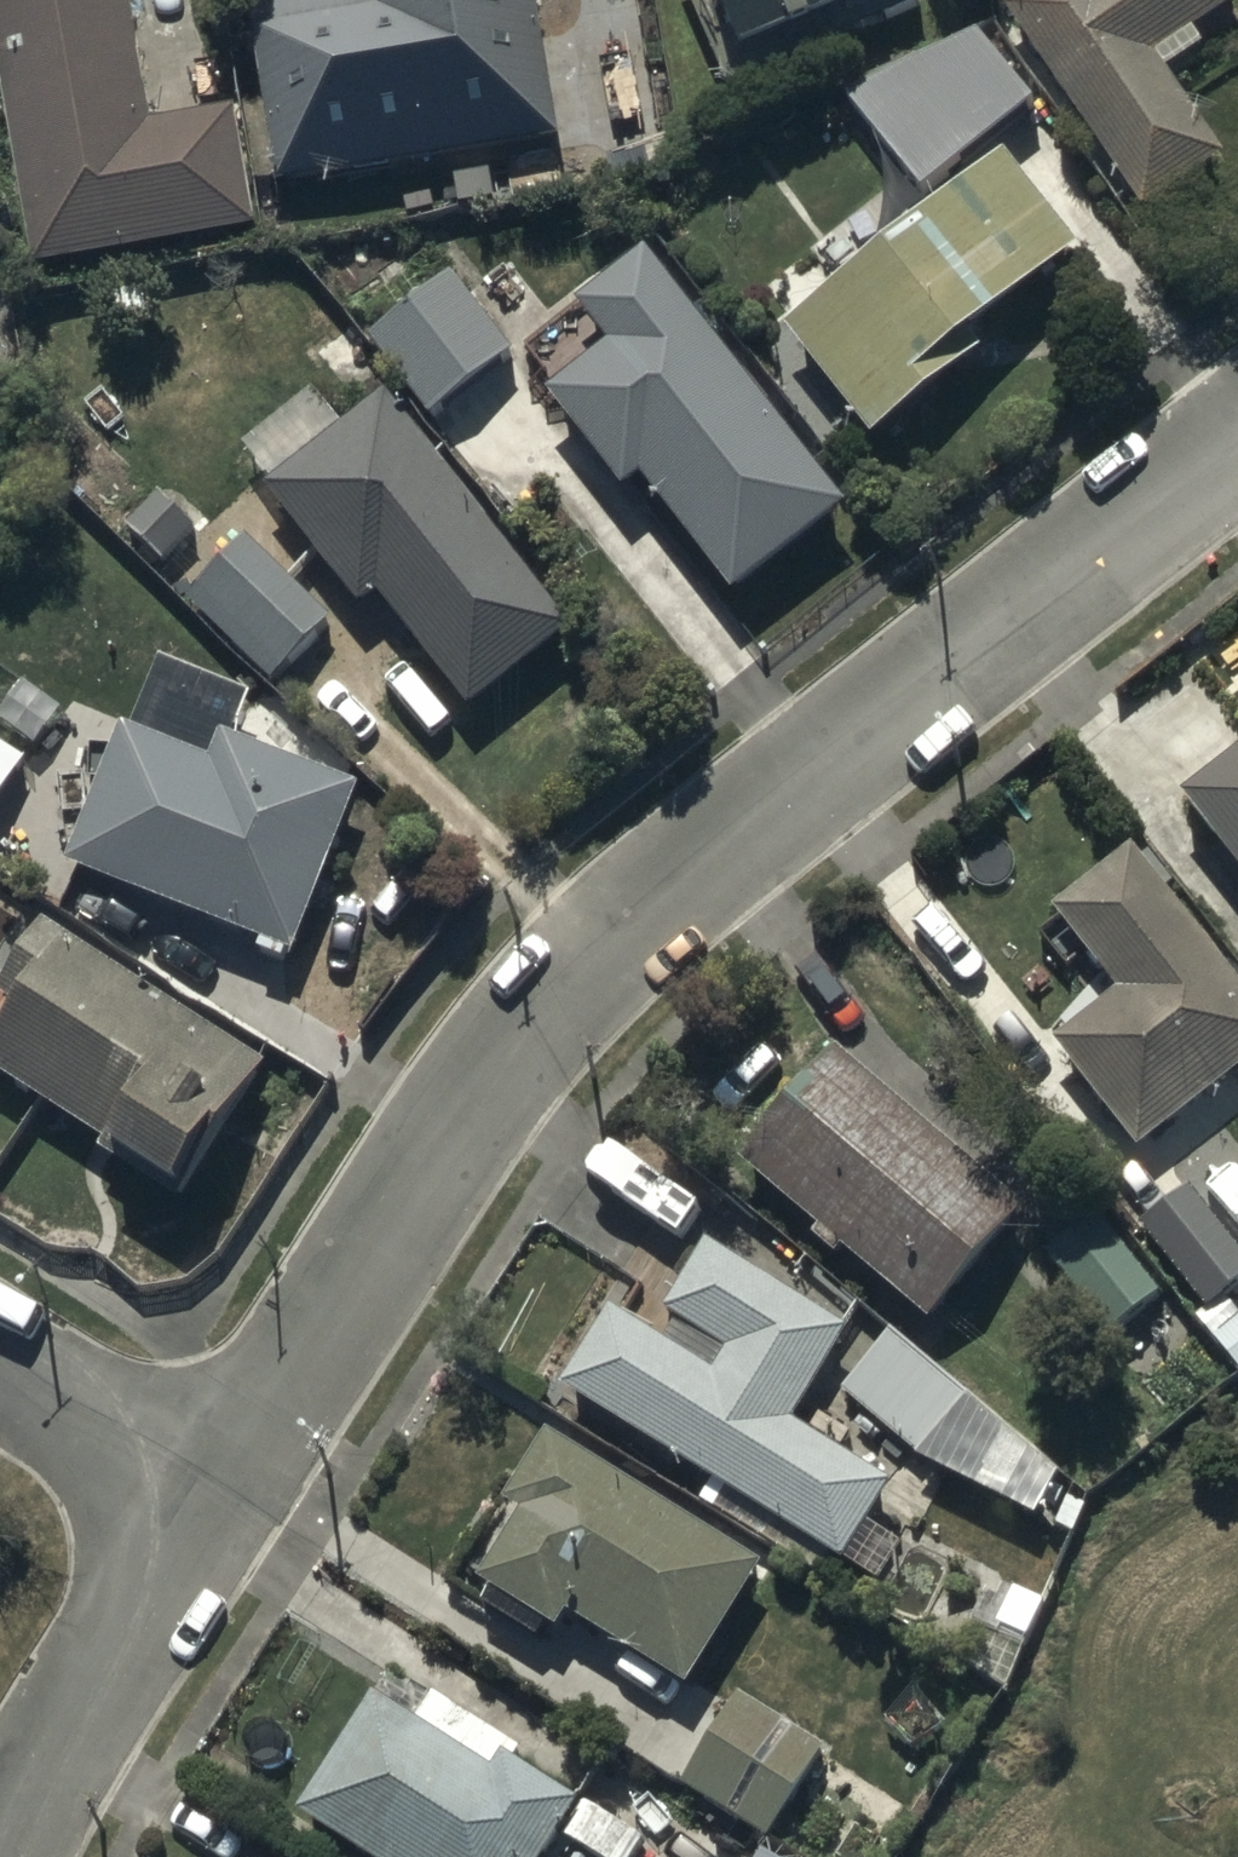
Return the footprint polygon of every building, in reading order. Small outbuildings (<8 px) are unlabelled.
[(31,260),(253,219),(231,101),(146,117),(125,0),(0,0),(0,92),(31,260)] [(274,175),(555,131),(535,0),(247,0),(274,175)] [(728,80),(911,0),(695,0),(728,80)] [(1000,2),(1146,205),(1223,149),(1163,66),(1199,40),(1187,23),(1220,0),(1003,0),(1000,2)] [(1033,95),(974,25),(836,89),(922,190),(1033,95)] [(1076,239),(1002,146),(781,321),(869,432),(982,342),(968,325),(1076,239)] [(574,297),(577,302),(526,343),(552,377),(544,383),(620,482),(636,470),(727,587),(843,497),(644,242),(574,297)] [(511,350),(450,268),(367,330),(429,412),(511,350)] [(568,621),(382,382),(259,478),(354,599),(374,583),(465,701),(568,621)] [(194,521),(158,486),(123,525),(159,559),(194,521)] [(330,613),(245,531),(180,599),(265,681),(330,613)] [(116,716),(62,858),(288,943),(351,774),(222,725),(212,752),(116,716)] [(0,737),(0,795),(26,753),(0,737)] [(1190,809),(1237,870),(1237,772),(1190,809)] [(1131,837),(1052,896),(1117,983),(1054,1030),(1134,1137),(1237,1059),(1237,980),(1131,837)] [(46,912),(0,982),(11,990),(0,1007),(0,1067),(182,1185),(266,1055),(46,912)] [(1020,1201),(831,1041),(735,1154),(818,1224),(814,1228),(836,1247),(841,1241),(925,1313),(1020,1201)] [(1188,1178),(1137,1217),(1205,1304),(1237,1278),(1237,1243),(1188,1178)] [(1163,1289),(1099,1205),(1047,1245),(1111,1328),(1163,1289)] [(701,1236),(662,1301),(726,1340),(710,1365),(604,1301),(559,1378),(875,1570),(892,1541),(863,1524),(892,1476),(794,1416),(849,1326),(701,1236)] [(913,1453),(950,1409),(985,1438),(1000,1419),(927,1360),(887,1327),(835,1389),(913,1453)] [(685,1679),(760,1558),(544,1423),(501,1492),(521,1504),(478,1574),(556,1622),(567,1606),(685,1679)] [(820,1738),(730,1686),(678,1777),(768,1829),(820,1738)] [(513,1754),(518,1745),(444,1699),(427,1726),(364,1687),(291,1805),(375,1856),(542,1856),(580,1796),(513,1754)] [(760,1846),(753,1856),(775,1856),(760,1846)]
